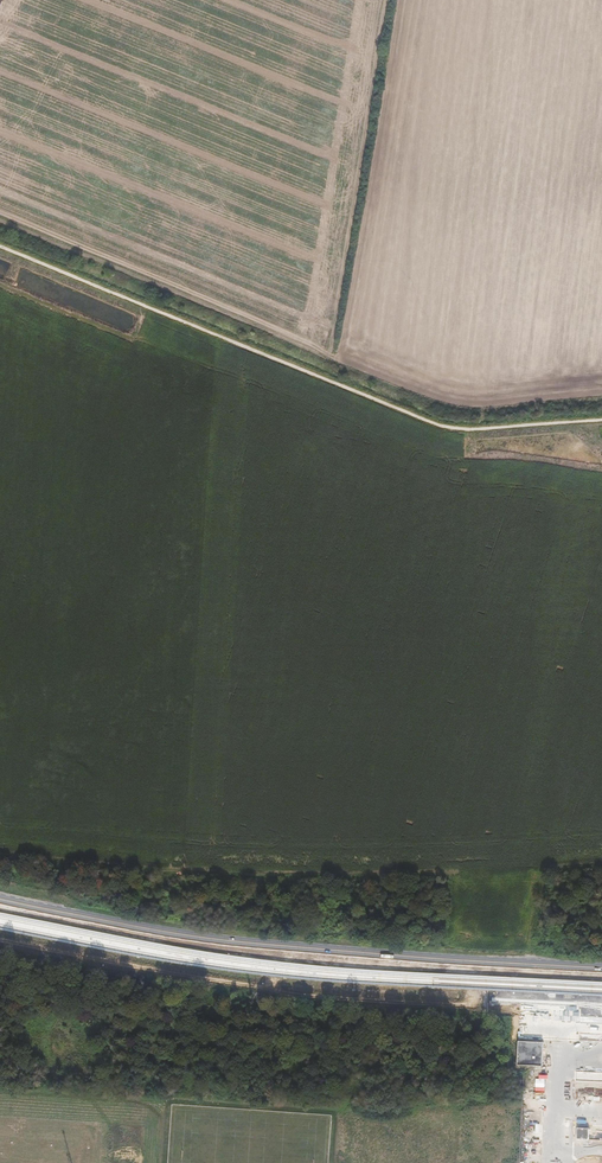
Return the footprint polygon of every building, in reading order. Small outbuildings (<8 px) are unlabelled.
[(543,1042),(518,1041),(517,1065),(542,1066),(543,1042)] [(589,1128),(577,1128),(577,1139),(588,1139),(589,1128)]
